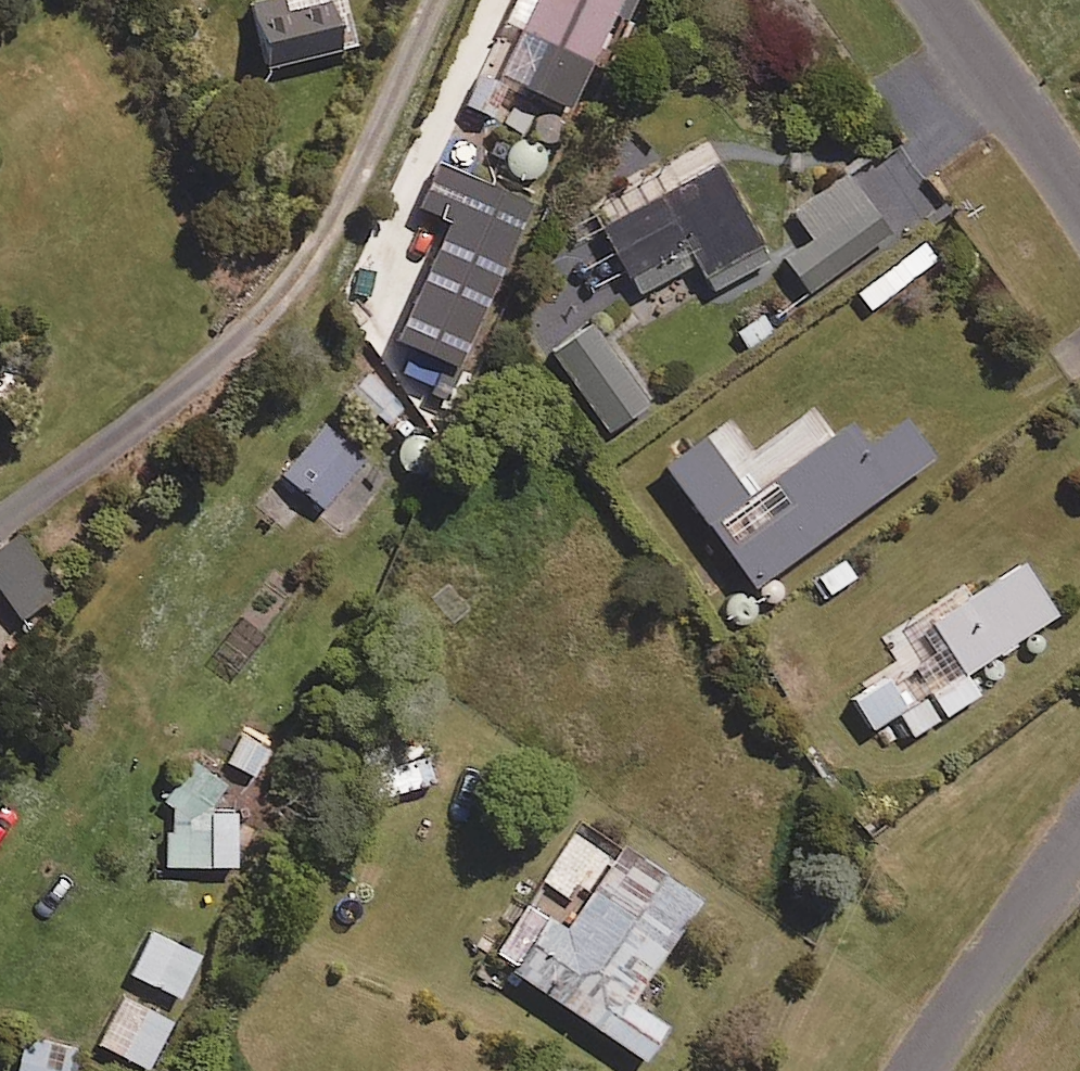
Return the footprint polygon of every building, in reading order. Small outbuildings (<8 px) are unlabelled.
[(272,3),(244,9),(258,72),(350,52),(339,0),(272,0),(272,3)] [(502,30),(586,70),(610,18),(623,24),(634,0),(516,0),(502,30)] [(764,260),(713,163),(599,222),(635,292),(695,261),(709,288),(764,260)] [(884,232),(842,176),(793,212),(812,237),(783,258),(806,290),(884,232)] [(779,329),(763,305),(729,327),(745,352),(779,329)] [(650,395),(590,319),(547,352),(608,429),(650,395)] [(395,390),(364,365),(342,393),(372,418),(395,390)] [(733,414),(662,466),(748,583),(926,452),(899,416),(862,442),(842,415),(824,428),(808,406),(755,444),(733,414)] [(362,457),(322,423),(280,473),(320,507),(362,457)] [(18,533),(0,546),(0,593),(15,614),(56,585),(18,533)] [(1022,628),(987,577),(926,619),(962,670),(1022,628)] [(946,685),(925,657),(893,681),(914,709),(946,685)] [(210,807),(163,807),(162,863),(209,863),(210,807)] [(695,896),(617,844),(563,924),(528,900),(490,955),(639,1056),(662,1023),(626,998),(695,896)] [(197,952),(148,929),(128,972),(177,995),(197,952)] [(169,1017),(121,993),(96,1042),(145,1066),(169,1017)] [(23,1033),(13,1070),(63,1070),(70,1044),(23,1033)]
